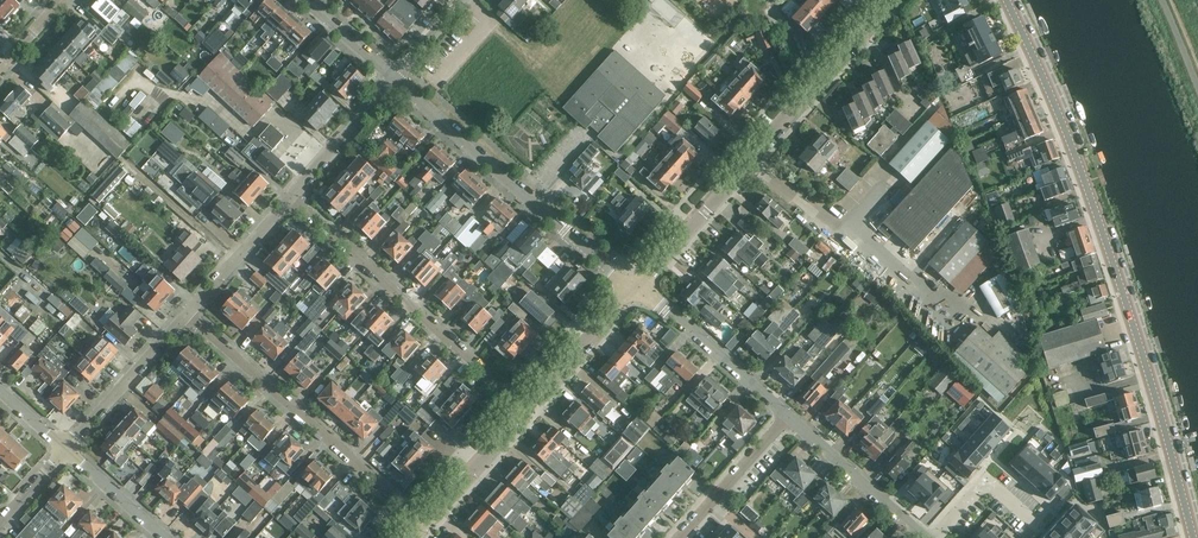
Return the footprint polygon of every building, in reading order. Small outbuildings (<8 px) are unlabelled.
[(11,15),(13,13),(14,14),(19,9),(17,8),(20,4),(15,0),(0,0),(0,5),(11,15)] [(126,32),(113,20),(122,11),(110,0),(100,0),(93,8),(110,24),(106,28),(119,39),(126,32)] [(125,8),(135,17),(145,5),(139,0),(132,0),(125,8)] [(217,1),(214,5),(220,10),(228,0),(216,0),(217,1)] [(258,12),(251,19),(256,24),(263,17),(268,21),(281,6),(274,0),(268,0),(258,12)] [(362,11),(372,0),(354,0),(351,3),(359,10),(360,9),(362,11)] [(362,11),(364,12),(363,14),(371,21),(384,7),(378,2),(380,0),(372,0),(362,11)] [(388,36),(391,33),(390,32),(413,6),(406,0),(393,0),(392,0),(391,0),(387,4),(393,8),(377,26),(388,36)] [(430,0),(413,0),(425,11),(433,3),(430,0)] [(512,0),(505,0),(498,8),(501,10),(497,15),(513,30),(518,25),(513,20),(522,9),(512,0)] [(522,9),(530,0),(512,0),(522,9)] [(652,3),(700,46),(710,35),(670,0),(654,0),(652,3)] [(793,0),(790,0),(781,9),(793,19),(808,33),(818,22),(793,0)] [(815,0),(809,0),(803,8),(794,0),(793,0),(818,22),(827,11),(815,0)] [(837,0),(815,0),(827,11),(837,0)] [(971,11),(965,0),(936,0),(948,24),(971,11)] [(5,22),(6,23),(10,18),(9,17),(11,15),(0,5),(0,23),(2,25),(5,22)] [(291,15),(281,6),(268,21),(274,26),(269,32),(267,31),(258,42),(263,46),(257,53),(258,53),(291,15)] [(391,33),(388,36),(396,43),(422,14),(413,6),(390,32),(391,33)] [(248,17),(242,11),(231,23),(237,29),(248,17)] [(301,24),(291,15),(258,53),(261,56),(266,50),(277,39),(282,34),(288,39),(301,24)] [(83,19),(75,29),(92,44),(101,34),(102,33),(90,22),(88,24),(83,19)] [(972,47),(974,51),(965,56),(971,68),(980,63),(981,65),(1002,55),(992,35),(988,37),(979,20),(965,28),(973,44),(969,46),(970,48),(972,47)] [(312,33),(301,24),(288,39),(293,43),(287,50),(293,55),(312,33)] [(203,43),(216,54),(230,38),(217,26),(203,43)] [(102,33),(101,34),(113,45),(119,39),(106,28),(102,33)] [(924,40),(930,36),(925,28),(919,32),(924,40)] [(92,44),(75,29),(67,37),(84,53),(92,44)] [(766,31),(755,35),(762,52),(773,47),(766,31)] [(84,53),(67,37),(59,46),(76,62),(84,53)] [(318,61),(330,48),(319,38),(303,56),(308,61),(312,56),(318,61)] [(910,42),(900,46),(898,47),(900,53),(910,75),(911,75),(914,73),(917,69),(916,66),(920,64),(910,42)] [(76,62),(59,46),(50,55),(68,71),(76,62)] [(228,48),(222,54),(221,53),(196,82),(186,93),(202,108),(213,97),(219,103),(213,109),(224,119),(230,113),(250,131),(276,103),(231,62),(237,56),(228,48)] [(340,55),(334,50),(324,61),(330,66),(340,55)] [(616,154),(656,109),(663,101),(662,100),(666,96),(615,50),(573,97),(588,110),(581,118),(600,135),(598,137),(616,154)] [(128,52),(89,96),(100,105),(139,62),(128,52)] [(719,56),(715,53),(715,52),(701,67),(705,71),(719,56)] [(910,75),(900,53),(888,59),(898,81),(901,86),(907,80),(906,77),(910,75)] [(68,71),(50,55),(42,64),(59,80),(68,71)] [(743,74),(742,75),(758,89),(759,88),(758,87),(766,78),(759,72),(759,71),(744,58),(739,64),(744,68),(741,72),(743,74)] [(280,68),(272,61),(268,65),(276,72),(280,68)] [(311,63),(304,71),(326,90),(331,85),(315,71),(320,66),(315,62),(313,65),(311,63)] [(300,79),(305,73),(292,63),(287,69),(300,79)] [(344,67),(344,68),(338,74),(356,89),(366,79),(348,63),(344,67)] [(59,80),(42,64),(34,73),(39,78),(37,80),(49,91),(59,80)] [(1006,91),(1023,84),(1017,69),(1003,75),(1000,69),(988,74),(993,88),(1003,84),(1006,91)] [(872,76),(874,82),(883,99),(895,94),(884,71),(872,76)] [(101,78),(95,73),(92,76),(98,82),(101,78)] [(266,92),(277,102),(294,84),(282,74),(266,92)] [(356,89),(338,74),(339,74),(334,79),(336,80),(332,85),(334,87),(333,87),(347,99),(356,89)] [(758,89),(742,75),(733,84),(749,98),(758,89)] [(98,82),(92,76),(88,81),(94,86),(98,82)] [(924,78),(914,89),(920,94),(928,86),(930,84),(924,78)] [(692,82),(686,86),(696,102),(703,98),(692,82)] [(865,93),(873,111),(885,105),(883,99),(874,82),(862,87),(865,93)] [(749,98),(733,84),(729,89),(724,85),(720,90),(741,108),(749,98)] [(20,86),(10,98),(21,108),(32,97),(20,86)] [(928,86),(920,94),(918,97),(923,101),(930,93),(931,93),(933,91),(928,86)] [(130,104),(136,108),(147,94),(142,90),(130,104)] [(741,108),(720,90),(719,91),(720,92),(712,101),(724,111),(731,117),(739,108),(740,109),(741,108)] [(1004,99),(1006,103),(1008,109),(1011,108),(1011,109),(1031,101),(1026,90),(1004,99)] [(78,92),(74,96),(82,103),(84,101),(85,99),(84,98),(84,97),(78,92)] [(322,93),(312,105),(328,119),(338,108),(322,93)] [(855,104),(863,122),(875,116),(873,111),(865,93),(852,98),(855,104)] [(930,93),(923,101),(920,103),(927,109),(936,98),(931,93),(930,93)] [(82,103),(74,96),(70,100),(77,105),(80,101),(82,103)] [(10,98),(0,108),(0,110),(11,120),(21,108),(10,98)] [(69,114),(71,115),(75,111),(73,109),(74,108),(66,100),(60,106),(69,114)] [(75,111),(71,115),(69,117),(76,123),(77,121),(119,159),(133,143),(117,128),(116,130),(84,101),(82,103),(75,111)] [(1031,101),(1011,109),(1014,116),(1011,117),(1013,120),(1035,111),(1031,101)] [(55,104),(52,107),(41,119),(40,117),(43,114),(38,109),(31,117),(37,122),(58,142),(73,126),(76,123),(69,117),(55,104)] [(863,122),(855,104),(843,110),(853,133),(866,127),(863,122)] [(943,104),(889,165),(910,184),(955,134),(943,104)] [(318,131),(328,119),(312,105),(302,116),(318,131)] [(896,109),(886,120),(892,125),(901,114),(896,109)] [(669,111),(660,121),(652,129),(654,131),(662,123),(676,136),(685,125),(669,111)] [(1035,111),(1013,120),(1017,130),(1039,121),(1035,111)] [(396,134),(394,136),(389,141),(383,148),(389,153),(414,125),(402,113),(389,128),(396,134)] [(901,114),(892,125),(897,130),(907,119),(901,114)] [(131,116),(122,128),(133,137),(142,125),(131,116)] [(709,143),(720,131),(705,118),(694,130),(709,143)] [(907,119),(897,130),(903,135),(912,124),(907,119)] [(1043,132),(1039,121),(1017,130),(1018,132),(1001,138),(1004,145),(1017,140),(1020,138),(1021,141),(1043,132)] [(177,144),(186,133),(174,123),(165,133),(177,144)] [(271,124),(259,138),(268,145),(274,150),(285,137),(271,124)] [(427,136),(414,125),(389,153),(393,157),(400,150),(404,145),(405,145),(406,143),(414,150),(427,136)] [(867,145),(881,157),(898,137),(884,125),(867,145)] [(32,135),(21,126),(15,133),(31,148),(37,141),(32,136),(32,135)] [(4,139),(7,142),(12,138),(0,127),(0,143),(4,139)] [(31,148),(15,133),(14,134),(16,136),(9,144),(25,157),(32,149),(31,148)] [(821,134),(810,146),(826,161),(837,148),(821,134)] [(679,136),(674,141),(672,138),(668,143),(671,146),(670,147),(690,165),(691,163),(690,162),(697,154),(690,147),(691,147),(679,136)] [(1037,146),(1038,148),(1033,149),(1036,158),(1033,159),(1037,171),(1050,166),(1049,162),(1059,158),(1052,140),(1037,146)] [(912,183),(915,186),(955,145),(951,141),(912,183)] [(591,146),(576,164),(582,169),(572,180),(583,189),(596,175),(591,171),(593,169),(590,166),(593,162),(591,160),(598,152),(596,150),(600,147),(595,142),(591,146)] [(1006,153),(1009,162),(1032,152),(1029,143),(1006,153)] [(262,145),(249,160),(254,164),(257,161),(276,177),(286,166),(262,145)] [(431,164),(420,176),(419,177),(418,176),(411,183),(416,187),(410,195),(447,154),(438,145),(425,159),(431,164)] [(826,161),(810,146),(799,159),(815,173),(826,161)] [(954,146),(914,189),(910,185),(901,194),(905,198),(882,223),(913,251),(972,187),(956,148),(954,146)] [(690,165),(670,147),(667,150),(671,153),(665,160),(681,174),(690,165)] [(983,147),(965,155),(971,168),(988,160),(983,147)] [(247,160),(232,148),(225,156),(240,168),(247,160)] [(634,151),(625,160),(620,166),(632,176),(637,170),(631,166),(640,156),(634,151)] [(457,162),(447,154),(410,195),(414,199),(434,177),(442,185),(448,179),(445,176),(457,162)] [(361,158),(352,169),(367,182),(376,172),(361,158)] [(681,174),(665,160),(657,169),(673,184),(681,174)] [(173,176),(183,185),(177,192),(198,211),(204,205),(207,208),(220,194),(219,193),(222,190),(203,174),(189,161),(185,165),(185,164),(173,176)] [(203,174),(222,190),(227,184),(205,164),(200,170),(203,173),(203,174)] [(100,202),(129,172),(121,165),(93,195),(100,202)] [(621,167),(619,168),(614,174),(626,184),(631,178),(630,177),(631,176),(621,167)] [(1065,167),(1041,176),(1044,183),(1036,185),(1038,190),(1069,179),(1065,167)] [(253,171),(248,177),(241,171),(237,168),(233,172),(258,195),(268,184),(253,171)] [(841,175),(855,186),(860,180),(847,168),(841,175)] [(367,182),(352,169),(349,172),(348,171),(347,170),(345,171),(340,176),(358,192),(363,186),(364,187),(367,183),(367,182)] [(673,184),(657,169),(652,175),(647,171),(643,176),(655,187),(655,186),(663,193),(671,184),(672,185),(673,184)] [(453,186),(459,191),(454,197),(450,201),(455,206),(478,181),(467,171),(453,186)] [(258,195),(233,172),(228,177),(239,187),(234,193),(249,206),(258,195)] [(0,175),(0,187),(3,189),(9,182),(0,175)] [(836,180),(850,192),(855,186),(841,175),(836,180)] [(358,192),(340,176),(336,181),(335,183),(336,184),(337,185),(334,188),(349,202),(350,202),(354,198),(353,197),(358,192)] [(396,181),(405,188),(409,182),(400,176),(396,181)] [(1069,179),(1038,190),(1038,191),(1040,190),(1045,201),(1073,191),(1069,179)] [(488,191),(478,181),(455,206),(449,213),(454,218),(461,210),(460,209),(463,205),(464,205),(469,200),(475,206),(488,191)] [(598,200),(607,190),(602,186),(593,196),(598,200)] [(384,192),(379,187),(370,197),(375,202),(384,192)] [(334,188),(333,189),(332,188),(330,188),(329,188),(326,192),(325,194),(326,195),(327,196),(325,198),(340,212),(349,202),(334,188)] [(620,192),(615,188),(610,194),(615,198),(620,192)] [(433,214),(447,198),(441,192),(434,200),(426,208),(433,214)] [(638,198),(632,205),(619,194),(615,198),(639,220),(650,208),(638,198)] [(758,210),(772,223),(780,229),(785,224),(777,217),(783,211),(767,197),(759,205),(761,206),(758,210)] [(486,212),(487,213),(483,218),(487,222),(482,226),(472,217),(454,237),(469,250),(484,232),(508,206),(498,198),(486,212)] [(639,220),(615,198),(611,203),(618,209),(617,210),(623,215),(617,221),(629,232),(639,220)] [(224,199),(211,213),(229,230),(242,215),(224,199)] [(384,250),(390,255),(404,239),(401,237),(410,226),(405,222),(411,216),(420,204),(415,200),(405,211),(400,206),(392,216),(401,225),(388,240),(389,241),(383,247),(385,249),(384,250)] [(1048,207),(1050,212),(1056,228),(1079,220),(1073,204),(1064,207),(1061,201),(1048,207)] [(78,217),(86,224),(99,210),(90,202),(78,217)] [(348,220),(361,206),(357,202),(354,205),(352,204),(342,215),(348,220)] [(364,231),(378,215),(381,211),(378,209),(379,207),(374,202),(361,216),(362,217),(356,223),(358,225),(357,226),(364,231)] [(1001,225),(1014,220),(1008,202),(995,207),(1001,225)] [(517,214),(508,206),(484,232),(489,236),(496,228),(494,227),(497,222),(505,228),(517,214)] [(747,215),(743,208),(732,215),(736,221),(747,215)] [(378,215),(364,231),(369,236),(369,235),(372,237),(378,231),(379,232),(391,218),(385,213),(381,218),(378,215)] [(999,252),(987,241),(977,232),(966,222),(928,264),(949,283),(961,294),(999,252)] [(84,226),(68,242),(84,257),(100,241),(84,226)] [(1069,232),(1066,234),(1067,239),(1071,238),(1073,245),(1090,239),(1086,226),(1069,232)] [(530,227),(518,241),(513,246),(505,239),(485,262),(495,271),(503,261),(501,259),(503,256),(507,259),(508,258),(520,268),(522,266),(528,270),(538,259),(548,248),(541,241),(543,239),(530,227)] [(182,245),(164,265),(183,282),(202,260),(191,251),(200,241),(185,228),(175,239),(182,245)] [(423,244),(422,246),(432,255),(441,245),(441,241),(433,235),(432,234),(427,230),(418,240),(423,244)] [(1019,274),(1041,266),(1028,230),(1005,238),(1019,274)] [(295,232),(285,243),(300,256),(306,250),(307,251),(311,246),(295,232)] [(754,236),(749,243),(737,232),(736,233),(734,232),(731,235),(732,237),(729,241),(758,266),(761,269),(761,268),(769,259),(759,250),(764,244),(754,236)] [(404,239),(390,255),(395,260),(396,259),(398,261),(404,255),(405,256),(418,242),(412,236),(407,242),(404,239)] [(789,245),(792,248),(804,258),(810,250),(795,237),(789,245)] [(1090,239),(1073,245),(1078,257),(1094,252),(1090,239)] [(119,241),(111,251),(128,266),(135,259),(131,256),(133,253),(119,241)] [(758,266),(729,241),(726,244),(724,243),(722,246),(723,248),(721,249),(735,261),(738,258),(748,268),(753,272),(758,266)] [(301,257),(300,256),(285,243),(276,253),(291,266),(297,260),(297,261),(301,257)] [(417,279),(431,263),(428,260),(432,255),(422,246),(418,251),(422,255),(415,264),(410,271),(411,272),(411,273),(417,279)] [(548,248),(538,259),(549,269),(560,258),(548,248)] [(310,251),(304,259),(305,260),(301,264),(305,267),(316,256),(310,251)] [(292,267),(291,266),(276,253),(266,263),(273,269),(264,278),(259,274),(254,279),(263,287),(268,282),(277,290),(270,299),(275,305),(284,295),(283,295),(290,287),(292,285),(282,276),(287,271),(288,272),(292,267)] [(437,298),(443,303),(458,287),(455,284),(459,279),(454,274),(457,271),(452,266),(459,259),(453,254),(445,263),(450,268),(443,275),(450,281),(437,295),(438,297),(437,298)] [(1055,258),(1057,266),(1068,262),(1066,254),(1055,258)] [(1095,254),(1077,260),(1077,261),(1072,263),(1075,272),(1081,270),(1082,272),(1099,266),(1095,254)] [(717,255),(709,263),(733,285),(741,292),(746,287),(727,271),(730,267),(717,255)] [(317,267),(310,275),(309,274),(304,280),(303,282),(298,277),(292,285),(290,287),(295,292),(300,286),(305,290),(315,279),(318,282),(332,267),(324,260),(318,268),(317,267)] [(431,263),(417,279),(422,283),(423,283),(425,285),(431,278),(432,279),(445,266),(438,260),(434,265),(431,263)] [(515,273),(503,262),(488,279),(500,290),(515,273)] [(733,285),(709,263),(701,272),(715,284),(718,281),(728,290),(733,285)] [(142,266),(138,274),(145,277),(149,270),(142,266)] [(1099,266),(1082,272),(1083,275),(1078,277),(1079,281),(1074,283),(1060,288),(1063,295),(1077,290),(1077,291),(1082,289),(1081,285),(1103,278),(1099,266)] [(332,267),(318,282),(321,285),(316,291),(322,296),(327,290),(335,282),(334,281),(340,274),(332,267)] [(572,268),(562,280),(576,293),(586,281),(572,268)] [(882,268),(875,275),(884,283),(890,276),(882,268)] [(129,286),(111,270),(104,278),(122,294),(129,286)] [(539,280),(528,270),(523,276),(534,286),(539,280)] [(176,291),(154,272),(146,281),(144,279),(142,281),(151,289),(152,289),(166,301),(166,302),(167,300),(169,301),(171,301),(175,297),(175,295),(173,293),(176,291)] [(1002,273),(978,287),(996,318),(1020,305),(1002,273)] [(551,292),(551,291),(566,304),(576,293),(562,280),(556,275),(545,287),(551,292)] [(716,295),(710,289),(697,277),(695,279),(693,278),(691,281),(692,283),(689,286),(715,309),(720,304),(713,298),(716,295)] [(451,309),(465,294),(470,300),(479,290),(473,285),(471,287),(464,280),(458,287),(443,303),(448,308),(449,307),(451,309)] [(759,306),(766,313),(786,291),(776,282),(773,285),(776,288),(772,293),(770,292),(766,288),(763,291),(769,295),(759,306)] [(343,291),(336,299),(336,298),(331,304),(330,306),(320,297),(304,314),(315,324),(322,316),(322,315),(328,308),(333,313),(335,311),(336,312),(340,309),(338,307),(342,303),(345,306),(359,291),(351,284),(344,291),(343,291)] [(1105,285),(1087,290),(1087,291),(1092,304),(1105,300),(1104,297),(1108,295),(1105,285)] [(715,309),(689,286),(681,295),(694,307),(698,303),(703,308),(700,312),(718,328),(726,320),(715,309)] [(152,289),(151,289),(147,294),(139,287),(134,292),(156,312),(166,301),(152,289)] [(464,321),(470,327),(484,310),(481,307),(486,302),(481,298),(484,294),(479,290),(470,300),(476,305),(463,319),(465,320),(464,321)] [(359,291),(345,306),(348,308),(339,318),(344,323),(338,330),(331,337),(336,342),(343,335),(348,339),(357,329),(347,321),(348,319),(349,320),(354,314),(361,306),(360,305),(367,298),(359,291)] [(222,312),(233,321),(248,305),(242,300),(244,298),(239,293),(222,312)] [(530,296),(525,302),(515,294),(510,299),(527,314),(530,312),(544,325),(555,313),(538,298),(536,301),(530,296)] [(52,295),(48,300),(68,318),(73,313),(52,295)] [(76,296),(70,303),(84,316),(90,309),(76,296)] [(527,314),(510,299),(514,303),(508,309),(518,317),(514,321),(518,325),(514,330),(529,344),(530,343),(529,342),(537,334),(530,328),(531,327),(522,320),(527,314)] [(745,345),(755,354),(786,319),(794,309),(784,300),(768,318),(773,323),(762,335),(758,331),(745,345)] [(1049,369),(1051,369),(1059,366),(1107,352),(1097,320),(1108,316),(1104,304),(1082,311),(1085,324),(1039,338),(1049,369)] [(248,305),(233,321),(244,330),(260,312),(255,307),(253,309),(248,305)] [(106,327),(125,345),(137,332),(130,325),(132,323),(134,324),(141,316),(130,307),(121,317),(118,314),(106,327)] [(370,314),(363,322),(358,328),(363,333),(368,327),(372,330),(385,314),(378,307),(371,315),(370,314)] [(758,307),(749,318),(755,324),(765,313),(758,307)] [(273,308),(262,319),(269,325),(279,313),(273,308)] [(484,310),(470,327),(475,331),(476,330),(478,332),(491,318),(496,323),(505,313),(500,308),(497,312),(492,308),(487,313),(484,310)] [(782,344),(777,340),(784,332),(784,333),(792,324),(800,315),(794,309),(786,319),(755,354),(765,362),(777,349),(778,349),(782,344)] [(385,314),(372,330),(374,332),(369,338),(375,344),(380,338),(388,330),(387,329),(393,322),(385,314)] [(31,327),(39,334),(48,325),(40,317),(31,327)] [(265,350),(287,326),(290,322),(285,318),(278,326),(278,325),(273,331),(267,325),(254,340),(265,350)] [(839,332),(824,318),(808,337),(823,350),(839,332)] [(312,331),(316,326),(310,320),(309,319),(297,332),(305,338),(312,331)] [(0,331),(0,347),(11,335),(20,343),(29,332),(18,322),(13,327),(7,322),(0,331)] [(1016,322),(1006,332),(1020,346),(1030,336),(1016,322)] [(59,333),(64,336),(71,328),(67,324),(59,333)] [(287,326),(265,350),(276,359),(289,345),(283,340),(288,334),(287,334),(291,330),(287,326)] [(317,336),(322,330),(316,326),(312,331),(317,336)] [(1006,395),(1028,371),(1021,365),(1028,357),(999,332),(992,339),(978,327),(957,351),(1006,395)] [(639,328),(619,350),(631,360),(640,350),(647,357),(647,356),(649,358),(645,362),(651,367),(655,363),(665,351),(657,345),(639,328)] [(521,353),(505,339),(501,345),(494,339),(497,335),(492,330),(484,340),(492,346),(504,356),(505,355),(512,362),(520,353),(521,354),(521,353)] [(529,344),(514,330),(505,339),(521,353),(529,344)] [(396,338),(390,346),(384,352),(390,357),(395,351),(398,354),(412,338),(404,331),(397,339),(396,338)] [(34,352),(29,348),(37,338),(30,332),(22,342),(25,345),(9,363),(17,371),(34,352)] [(661,339),(667,345),(674,337),(668,332),(661,339)] [(296,348),(302,353),(309,345),(314,339),(308,334),(304,339),(298,333),(290,343),(296,348)] [(102,338),(93,348),(109,362),(118,352),(102,338)] [(412,338),(398,354),(401,356),(396,362),(393,366),(398,370),(391,378),(391,377),(387,382),(383,378),(380,381),(378,380),(374,384),(377,387),(381,383),(390,390),(396,382),(401,387),(410,377),(400,368),(401,367),(402,367),(407,362),(414,353),(414,352),(420,345),(412,338)] [(826,378),(851,350),(855,345),(846,338),(811,378),(815,381),(801,397),(812,407),(826,391),(822,388),(826,383),(829,385),(831,382),(826,378)] [(331,340),(325,347),(340,361),(347,353),(331,340)] [(384,353),(373,344),(364,354),(375,363),(384,353)] [(61,375),(68,366),(57,356),(46,347),(39,355),(43,359),(33,369),(51,386),(72,405),(81,396),(60,377),(61,375)] [(109,362),(93,348),(85,357),(101,372),(109,362)] [(174,365),(179,369),(178,370),(183,375),(186,372),(200,357),(190,348),(174,365)] [(774,370),(784,379),(807,353),(801,348),(790,361),(786,357),(774,370)] [(600,371),(602,373),(597,378),(617,396),(616,397),(623,404),(630,396),(623,390),(620,387),(628,377),(626,375),(631,369),(626,365),(631,360),(619,350),(600,371)] [(1096,357),(1101,371),(1122,365),(1118,350),(1096,357)] [(677,352),(667,363),(661,370),(668,376),(661,383),(665,387),(688,362),(677,352)] [(807,353),(784,379),(794,388),(806,374),(801,370),(812,358),(807,353)] [(101,372),(85,357),(79,364),(72,357),(70,360),(63,354),(61,356),(59,354),(57,356),(68,366),(82,378),(85,375),(92,382),(101,372)] [(285,370),(296,380),(308,367),(310,364),(300,354),(285,370)] [(423,361),(416,369),(411,375),(416,380),(422,374),(425,377),(438,362),(430,355),(424,362),(423,361)] [(190,387),(210,365),(200,357),(186,372),(181,378),(190,387)] [(351,361),(347,357),(337,368),(342,372),(351,361)] [(329,372),(334,367),(329,362),(324,368),(329,372)] [(438,362),(425,377),(428,379),(422,386),(428,391),(441,377),(440,376),(446,369),(438,362)] [(688,362),(665,387),(661,392),(665,395),(676,383),(683,389),(699,371),(688,362)] [(210,365),(196,381),(190,387),(201,396),(220,374),(210,365)] [(929,384),(942,396),(959,377),(946,365),(929,384)] [(1122,365),(1101,371),(1105,385),(1127,379),(1122,365)] [(308,367),(296,380),(307,389),(320,374),(316,370),(314,372),(308,367)] [(655,368),(646,378),(644,377),(641,380),(640,379),(635,374),(630,379),(635,384),(636,384),(639,387),(645,379),(650,384),(660,373),(655,368)] [(469,389),(461,381),(453,374),(444,385),(449,389),(452,386),(456,389),(453,393),(471,409),(472,409),(471,408),(479,399),(472,393),(473,392),(472,391),(473,391),(469,388),(469,389)] [(696,410),(717,387),(706,378),(686,401),(696,410)] [(959,379),(947,393),(964,408),(976,394),(959,379)] [(319,399),(331,410),(344,394),(337,388),(339,386),(334,382),(319,399)] [(226,408),(240,392),(230,383),(209,407),(210,407),(219,416),(226,408)] [(145,396),(155,405),(165,393),(155,384),(145,396)] [(582,393),(601,410),(597,414),(604,419),(616,406),(591,384),(582,393)] [(827,402),(833,406),(824,416),(836,426),(851,409),(845,404),(848,400),(843,395),(849,389),(843,384),(827,402)] [(72,405),(51,386),(43,395),(64,414),(72,405)] [(728,397),(717,387),(696,410),(707,420),(728,397)] [(463,418),(445,402),(444,403),(440,399),(445,395),(437,388),(431,396),(426,392),(418,401),(423,405),(429,399),(431,401),(431,402),(438,407),(434,411),(446,421),(453,427),(461,418),(462,419),(463,418)] [(1070,403),(1066,390),(1052,395),(1057,408),(1070,403)] [(240,392),(226,408),(232,413),(230,415),(234,419),(250,401),(240,392)] [(471,409),(453,393),(445,402),(463,418),(471,409)] [(1115,399),(1118,410),(1137,405),(1134,393),(1115,399)] [(344,394),(331,410),(342,419),(357,402),(352,397),(350,400),(344,394)] [(1088,408),(1107,402),(1104,394),(1086,399),(1088,408)] [(880,399),(867,413),(873,418),(875,416),(886,404),(880,399)] [(575,401),(568,409),(591,429),(597,423),(592,419),(590,421),(586,417),(589,413),(575,401)] [(981,401),(977,407),(980,410),(985,404),(981,401)] [(357,402),(342,419),(353,429),(366,414),(360,409),(362,406),(357,402)] [(389,414),(393,419),(403,408),(399,403),(389,414)] [(722,431),(727,435),(747,414),(737,405),(722,422),(723,422),(727,426),(722,431)] [(1137,405),(1118,410),(1121,422),(1141,417),(1137,405)] [(406,406),(399,414),(411,425),(418,417),(406,406)] [(178,445),(186,437),(192,443),(201,434),(171,408),(163,417),(164,418),(157,426),(178,445)] [(436,421),(422,408),(417,414),(431,426),(436,421)] [(129,415),(126,418),(142,433),(143,432),(147,435),(156,426),(143,414),(142,415),(136,409),(130,416),(129,415)] [(591,429),(568,409),(561,417),(575,429),(578,425),(583,429),(581,431),(586,435),(591,429)] [(851,409),(836,426),(847,436),(860,421),(856,417),(857,415),(851,409)] [(251,430),(255,434),(269,418),(260,410),(241,431),(246,436),(251,430)] [(197,411),(190,418),(204,431),(211,423),(197,411)] [(663,418),(655,411),(645,422),(653,429),(663,418)] [(991,413),(982,423),(1002,440),(1010,430),(991,413)] [(366,414),(353,429),(364,439),(380,422),(375,418),(373,420),(366,414)] [(756,423),(747,414),(727,435),(733,440),(740,432),(744,436),(756,423)] [(873,418),(857,436),(863,441),(858,446),(867,453),(889,428),(875,416),(873,418)] [(638,417),(622,435),(621,435),(635,447),(651,428),(638,417)] [(723,422),(722,422),(717,417),(709,426),(715,431),(723,422)] [(967,417),(962,423),(966,426),(971,420),(967,417)] [(142,433),(126,418),(118,428),(134,442),(142,433)] [(269,418),(255,434),(259,438),(254,443),(259,447),(278,426),(269,418)] [(898,418),(867,453),(875,460),(887,447),(883,443),(899,425),(895,422),(898,419),(898,418)] [(671,425),(664,419),(654,430),(661,436),(671,425)] [(962,423),(958,428),(961,431),(966,426),(962,423)] [(1002,440),(982,423),(973,432),(993,449),(1002,440)] [(1097,438),(1116,432),(1113,424),(1095,429),(1097,438)] [(233,430),(227,425),(213,440),(202,453),(208,458),(233,430)] [(380,437),(385,442),(377,451),(384,458),(394,448),(386,441),(396,431),(390,426),(380,437)] [(554,426),(546,434),(559,446),(562,442),(568,447),(572,443),(554,426)] [(0,428),(0,446),(9,436),(0,428)] [(134,442),(118,428),(109,437),(125,452),(134,442)] [(233,430),(208,458),(212,462),(238,435),(233,430)] [(1121,436),(1124,448),(1146,442),(1142,430),(1121,436)] [(411,436),(413,438),(408,443),(426,460),(427,459),(426,458),(434,449),(427,443),(427,442),(415,432),(411,436)] [(993,449),(973,432),(965,442),(985,459),(993,449)] [(559,446),(546,434),(545,433),(538,442),(539,443),(568,469),(569,470),(573,465),(566,459),(565,459),(555,450),(559,446)] [(947,433),(942,439),(946,442),(950,437),(947,433)] [(1048,435),(1044,438),(1050,443),(1053,439),(1048,435)] [(9,436),(0,446),(0,457),(1,457),(0,458),(0,461),(3,464),(5,462),(19,446),(9,436)] [(279,465),(283,459),(297,443),(289,436),(283,442),(280,439),(267,454),(279,465)] [(125,452),(109,437),(106,440),(107,441),(102,448),(108,453),(107,454),(120,466),(124,461),(120,457),(125,452)] [(623,458),(634,447),(621,437),(611,447),(623,458)] [(746,443),(741,438),(733,447),(738,452),(746,443)] [(895,480),(900,474),(908,464),(902,459),(915,444),(910,439),(883,469),(895,480)] [(1092,452),(1097,451),(1094,440),(1089,441),(1092,452)] [(1069,447),(1072,457),(1090,451),(1087,441),(1069,447)] [(985,459),(965,442),(956,451),(976,469),(985,459)] [(1146,442),(1124,448),(1128,460),(1149,454),(1146,442)] [(297,443),(283,459),(279,465),(287,472),(306,451),(297,443)] [(426,460),(408,443),(400,453),(418,469),(426,460)] [(568,469),(539,443),(532,451),(544,462),(560,477),(568,469)] [(1031,444),(1012,466),(1021,475),(1037,457),(1041,453),(1031,444)] [(19,446),(5,462),(16,471),(30,455),(19,446)] [(613,470),(623,458),(611,447),(601,458),(613,470)] [(976,469),(956,451),(954,449),(945,459),(949,463),(945,468),(956,478),(960,473),(967,479),(976,469)] [(1055,450),(1050,455),(1053,458),(1058,453),(1055,450)] [(418,469),(400,453),(399,454),(396,451),(393,455),(394,456),(389,461),(401,472),(401,471),(408,478),(417,468),(418,469)] [(170,456),(164,452),(157,462),(162,466),(170,456)] [(242,465),(247,470),(255,460),(250,456),(242,465)] [(787,487),(793,480),(806,466),(795,456),(786,466),(782,463),(782,462),(770,475),(776,480),(777,478),(787,487)] [(1037,457),(1021,475),(1031,483),(1047,466),(1046,465),(1037,457)] [(604,481),(613,471),(600,459),(599,458),(590,468),(597,475),(592,480),(589,478),(585,483),(596,493),(605,483),(604,481)] [(627,458),(616,470),(627,480),(638,469),(627,458)] [(672,500),(696,474),(678,458),(670,468),(668,466),(661,474),(663,476),(655,484),(672,500)] [(157,473),(165,480),(162,483),(163,483),(156,490),(165,498),(179,483),(183,477),(183,473),(177,467),(177,466),(169,459),(157,473)] [(521,460),(513,469),(527,481),(530,477),(547,492),(556,481),(545,471),(545,472),(537,464),(532,470),(521,460)] [(306,490),(325,469),(317,461),(298,482),(303,486),(306,490)] [(1047,466),(1031,483),(1041,492),(1056,474),(1056,475),(1058,472),(1048,463),(1046,465),(1047,466)] [(1101,463),(1072,471),(1076,483),(1104,475),(1101,463)] [(1128,471),(1131,481),(1138,479),(1139,483),(1156,478),(1152,464),(1128,471)] [(919,501),(938,479),(923,465),(914,476),(919,480),(909,492),(919,501)] [(817,475),(806,466),(793,480),(804,490),(817,475)] [(334,477),(325,469),(306,490),(310,493),(315,498),(334,477)] [(527,481),(513,469),(505,478),(535,505),(540,500),(523,485),(527,481)] [(152,476),(145,471),(136,481),(143,487),(152,476)] [(244,473),(236,482),(251,495),(259,487),(244,473)] [(212,479),(206,474),(196,485),(202,490),(212,479)] [(1056,474),(1041,492),(1051,500),(1057,494),(1062,498),(1071,488),(1056,475),(1056,474)] [(954,493),(938,479),(919,501),(930,510),(940,499),(945,504),(954,493)] [(1098,479),(1082,483),(1088,504),(1103,499),(1098,479)] [(288,481),(276,495),(273,499),(281,506),(296,488),(288,481)] [(359,497),(354,502),(349,497),(351,495),(343,488),(345,486),(340,481),(332,490),(369,524),(377,515),(369,508),(370,507),(359,497)] [(179,483),(165,498),(174,506),(180,499),(181,499),(192,487),(187,483),(183,487),(179,483)] [(501,483),(493,492),(507,504),(520,516),(523,512),(526,515),(531,510),(523,503),(520,506),(515,502),(518,498),(501,483)] [(813,498),(824,507),(836,493),(826,483),(813,498)] [(586,484),(574,497),(584,506),(596,493),(586,484)] [(649,526),(672,500),(655,484),(646,494),(645,493),(638,500),(640,502),(632,511),(649,526)] [(65,486),(27,527),(36,536),(74,494),(65,486)] [(259,487),(251,495),(264,508),(272,499),(259,487)] [(1135,494),(1137,502),(1140,511),(1163,505),(1158,488),(1135,494)] [(369,524),(332,490),(331,491),(339,498),(334,504),(341,511),(346,505),(353,511),(350,515),(346,511),(341,516),(353,527),(354,526),(361,532),(369,524)] [(798,506),(807,495),(803,491),(793,502),(798,506)] [(507,504),(493,492),(485,501),(512,525),(520,516),(507,504)] [(824,507),(820,512),(830,521),(823,529),(824,529),(823,530),(824,531),(820,536),(822,537),(823,537),(837,522),(833,518),(847,502),(836,493),(824,507)] [(36,537),(37,537),(61,537),(65,533),(60,528),(83,502),(74,494),(36,536),(34,537),(35,537),(36,537)] [(248,495),(236,509),(244,517),(257,502),(248,495)] [(803,511),(813,500),(807,495),(798,506),(803,511)] [(294,517),(301,524),(319,504),(312,498),(294,517)] [(192,522),(201,529),(214,514),(210,510),(213,507),(208,502),(197,514),(198,515),(192,522)] [(257,502),(244,517),(251,523),(264,509),(257,502)] [(748,503),(741,511),(753,522),(760,514),(748,503)] [(1045,537),(1097,537),(1104,531),(1076,505),(1045,537)] [(481,506),(473,515),(486,527),(490,523),(493,526),(498,521),(481,506)] [(570,522),(581,532),(595,516),(584,506),(570,522)] [(214,514),(201,529),(209,537),(213,533),(218,537),(224,537),(235,526),(218,510),(214,514)] [(841,526),(840,528),(836,525),(838,523),(837,522),(823,537),(834,537),(833,537),(835,535),(839,537),(859,537),(865,531),(871,525),(866,520),(867,520),(855,510),(841,526)] [(99,519),(91,511),(79,525),(82,528),(74,537),(82,537),(99,519)] [(649,526),(632,511),(623,520),(621,519),(614,526),(616,528),(608,537),(610,537),(638,537),(649,526)] [(993,512),(988,517),(992,521),(997,515),(993,512)] [(1142,518),(1143,522),(1146,521),(1149,530),(1119,537),(1161,537),(1176,534),(1174,525),(1175,525),(1172,514),(1164,517),(1163,512),(1142,518)] [(1106,517),(1110,529),(1126,524),(1123,513),(1106,517)] [(473,515),(465,524),(480,537),(491,537),(483,531),(486,527),(473,515)] [(330,516),(324,523),(329,528),(336,521),(330,516)] [(295,531),(303,537),(315,537),(316,537),(301,524),(300,525),(293,518),(288,524),(295,531)] [(739,518),(728,529),(738,537),(760,537),(761,537),(739,518)] [(99,519),(82,537),(96,537),(107,526),(99,519)] [(521,534),(525,537),(547,537),(530,524),(521,534)] [(978,537),(997,537),(996,537),(1002,530),(997,526),(991,532),(986,528),(978,537)] [(20,536),(22,537),(34,537),(36,536),(27,527),(20,536)] [(339,532),(339,533),(335,529),(330,535),(334,537),(346,537),(339,532)] [(728,529),(721,537),(738,537),(728,529)] [(870,536),(865,531),(859,537),(886,537),(877,529),(870,536)]
